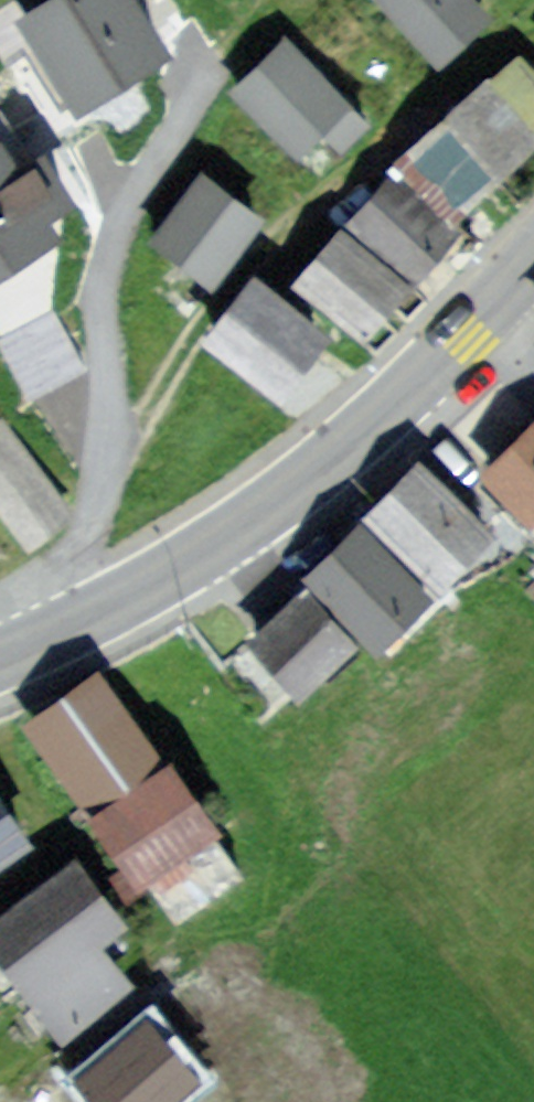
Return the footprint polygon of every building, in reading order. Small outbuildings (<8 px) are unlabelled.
[(20,23),(84,124),(179,64),(139,0),(56,0),(20,23)] [(470,0),(389,0),(381,7),(426,57),(460,27),(479,10),(470,0)] [(365,117),(281,31),(225,85),(284,146),(296,134),(306,124),(331,150),(365,117)] [(403,162),(445,209),(510,150),(533,129),(533,78),(517,59),(403,162)] [(254,219),(197,170),(143,234),(171,258),(200,282),(254,219)] [(398,176),(352,230),(405,276),(433,244),(451,223),(398,176)] [(396,279),(345,235),(304,282),(355,326),(374,304),(396,279)] [(316,331),(256,284),(216,334),(276,381),(304,346),(316,331)] [(530,405),(501,433),(469,464),(519,515),(533,500),(533,409),(530,405)] [(1,418),(0,419),(0,504),(25,540),(66,511),(1,418)] [(424,475),(379,521),(437,578),(464,550),(482,532),(424,475)] [(368,541),(322,588),(375,638),(399,614),(421,591),(368,541)] [(359,652),(303,590),(244,644),(273,675),(300,705),(359,652)] [(99,668),(30,716),(57,754),(87,797),(156,749),(99,668)] [(156,749),(87,797),(115,837),(140,874),(210,826),(156,749)] [(19,838),(0,811),(0,851),(19,838)] [(210,826),(140,874),(174,921),(243,873),(210,826)] [(0,922),(0,948),(16,969),(57,1025),(120,979),(90,938),(115,920),(75,866),(0,922)] [(143,1013),(69,1071),(93,1101),(94,1101),(162,1101),(194,1077),(143,1013)]
